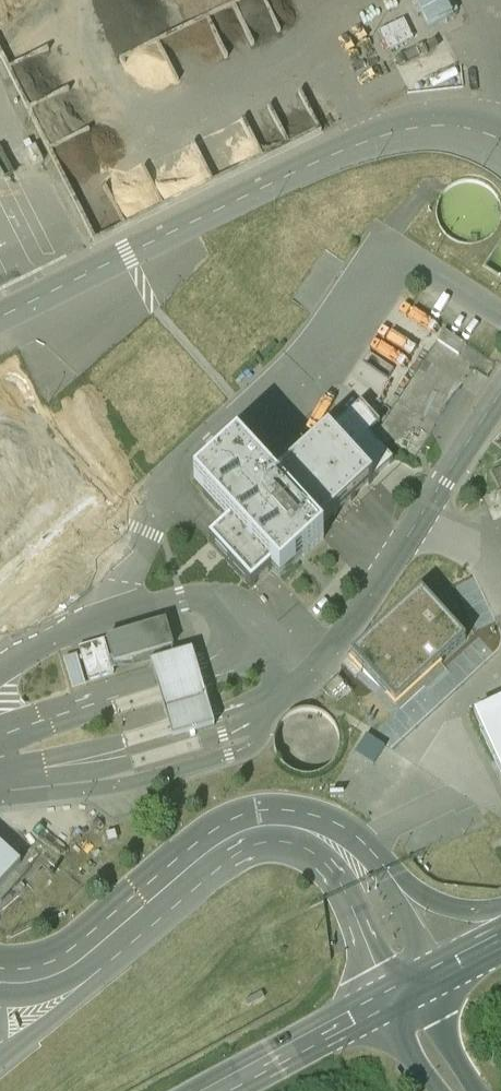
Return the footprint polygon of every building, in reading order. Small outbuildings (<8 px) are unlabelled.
[(459,17),(453,0),(422,0),(432,27),(459,17)] [(409,20),(383,32),(393,52),(418,40),(409,20)] [(237,445),(194,486),(229,524),(209,542),(251,588),(271,570),(280,579),(324,539),(318,532),(373,481),(328,432),(309,450),(301,441),(283,458),(291,467),(273,483),(237,445)] [(42,581),(53,591),(68,576),(56,565),(42,581)] [(182,721),(184,729),(223,717),(221,711),(208,666),(202,646),(163,657),(169,679),(182,721)] [(49,689),(38,663),(0,679),(0,709),(49,689)] [(378,717),(404,733),(432,689),(406,672),(378,717)] [(474,714),(500,771),(500,701),(474,714)] [(276,728),(277,728),(275,733),(274,738),(274,747),(277,756),(283,764),(290,770),(299,773),(308,774),(318,773),(326,769),(333,762),(338,754),(340,745),(340,735),(337,726),(332,719),(324,713),(315,709),(306,708),(297,710),(288,714),(284,717),(281,720),(280,722),(279,722),(276,728)] [(20,861),(0,843),(0,884),(20,861)]
